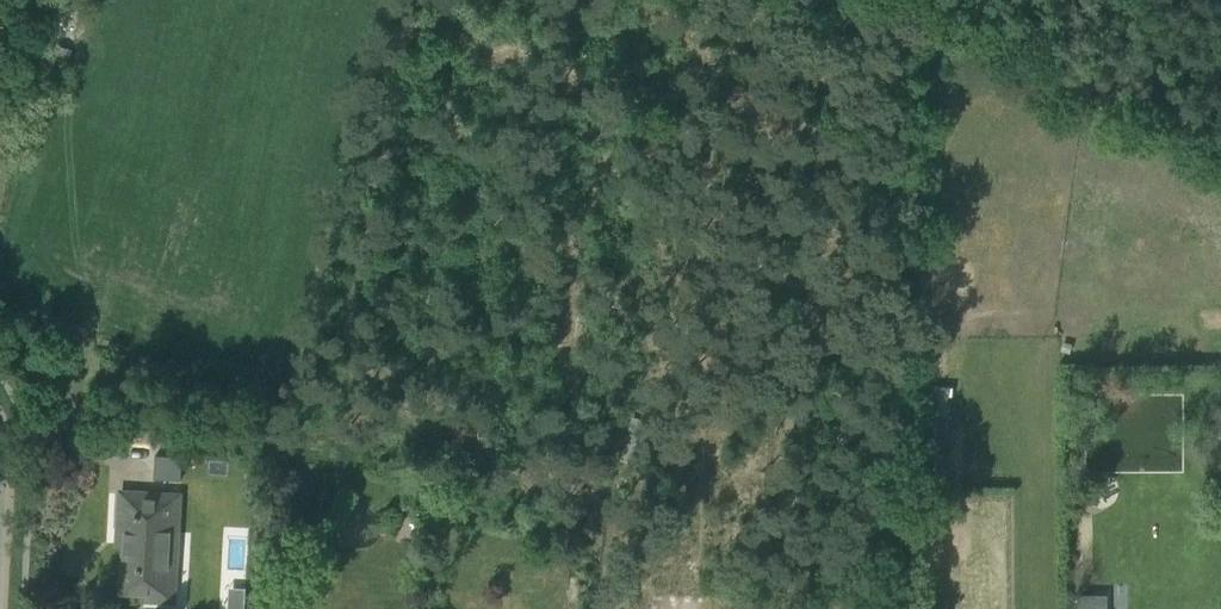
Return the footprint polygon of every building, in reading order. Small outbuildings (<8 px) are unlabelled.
[(51,19),(55,3),(44,1),(40,16),(51,19)] [(37,42),(36,42),(27,82),(27,84),(29,84),(36,85),(35,88),(60,93),(70,49),(37,42)] [(924,418),(923,477),(949,478),(951,419),(938,418),(924,418)] [(179,495),(163,494),(139,492),(139,494),(120,493),(118,527),(125,527),(121,591),(166,594),(169,548),(176,548),(179,495)] [(1078,594),(1078,608),(1107,608),(1107,594),(1078,594)]
